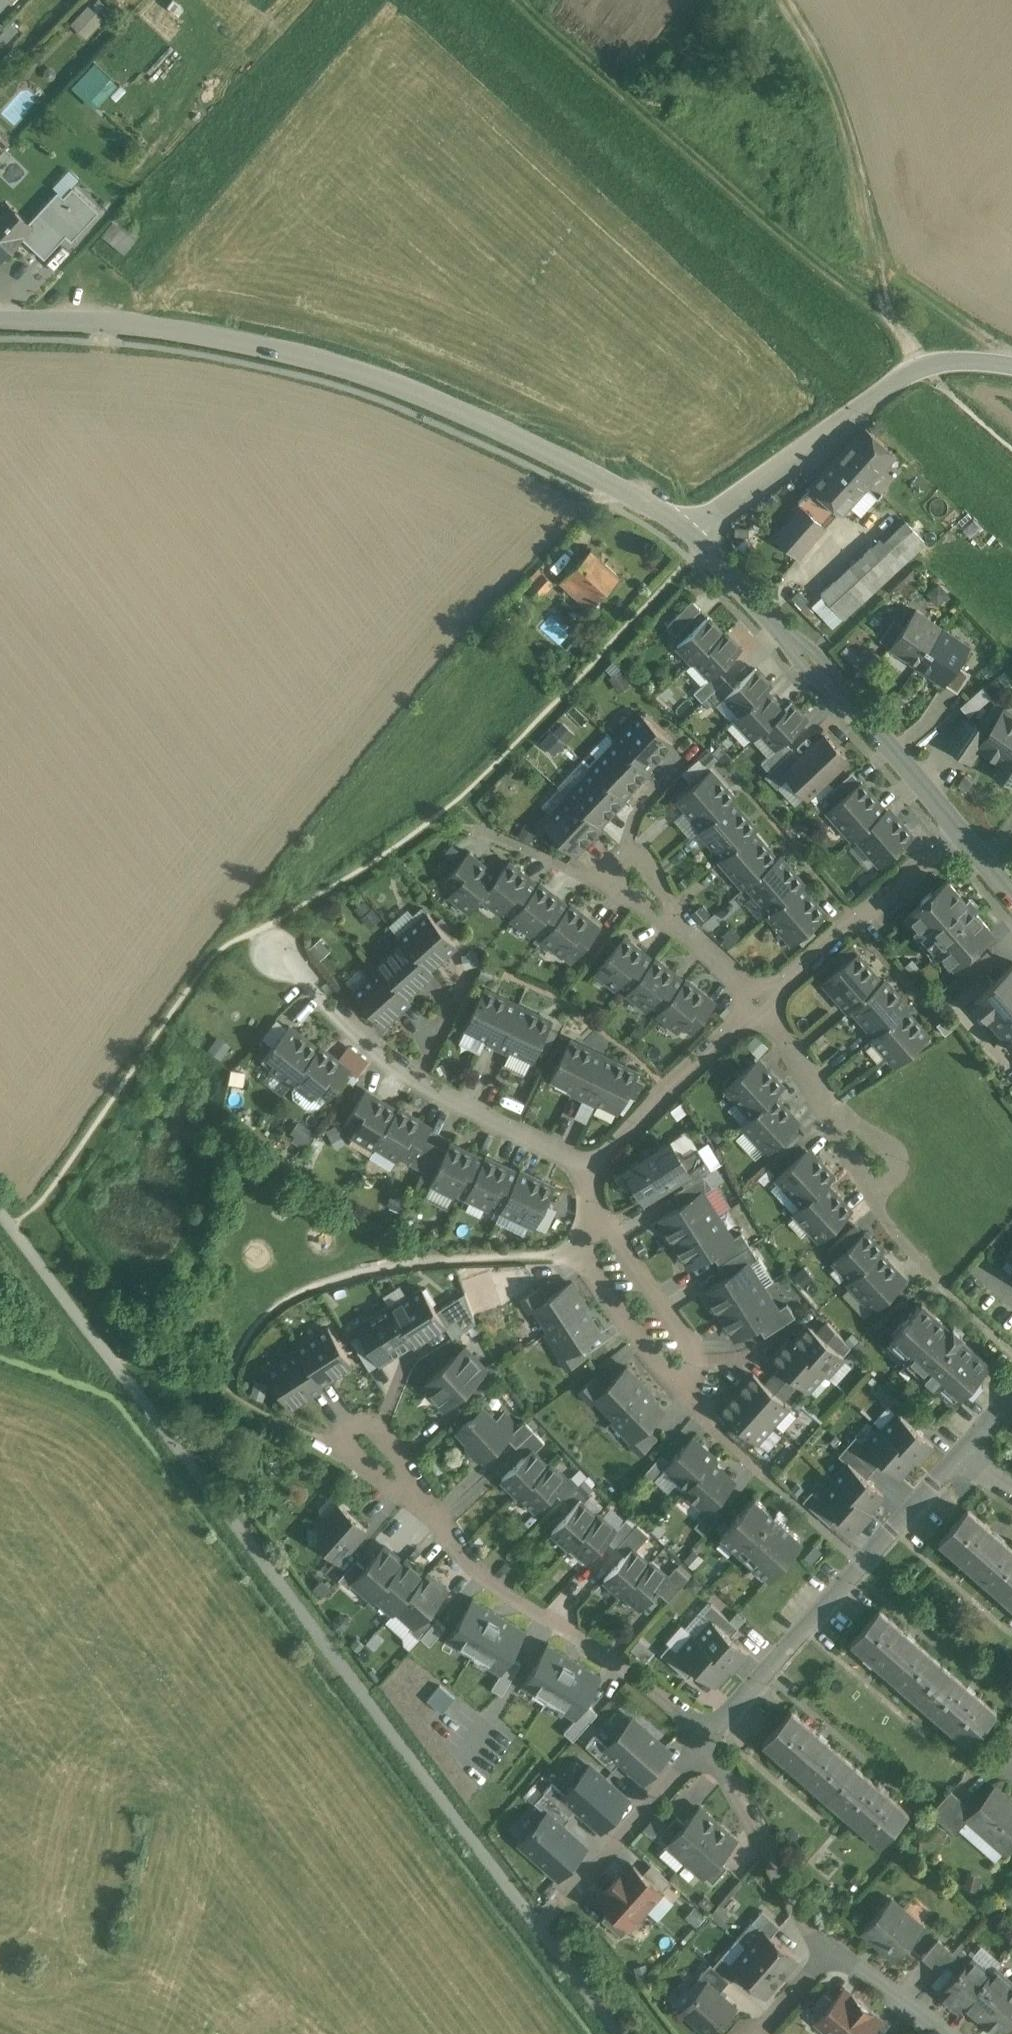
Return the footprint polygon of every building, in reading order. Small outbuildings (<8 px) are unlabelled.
[(71,22),(88,37),(105,19),(101,15),(109,6),(102,0),(98,0),(92,7),(89,4),(71,22)] [(0,134),(0,154),(10,143),(0,134)] [(31,226),(23,235),(46,256),(67,233),(73,239),(99,211),(73,187),(64,197),(57,191),(28,223),(31,226)] [(1,259),(23,235),(31,226),(28,223),(15,211),(7,220),(0,213),(0,258),(1,259)] [(116,221),(104,236),(123,252),(135,237),(116,221)] [(864,426),(810,486),(838,511),(841,513),(852,501),(865,487),(895,453),(864,426)] [(838,511),(812,487),(799,502),(803,505),(825,525),(838,511)] [(878,498),(865,487),(852,501),(865,513),(878,498)] [(803,505),(775,537),(797,557),(825,525),(803,505)] [(906,521),(884,543),(902,563),(925,541),(906,521)] [(884,543),(880,539),(864,554),(885,579),(902,563),(884,543)] [(619,576),(590,549),(560,581),(588,608),(619,576)] [(864,554),(821,594),(843,618),(885,579),(864,554)] [(543,573),(528,589),(538,599),(553,583),(543,573)] [(692,600),(667,626),(676,635),(700,609),(692,600)] [(943,628),(916,610),(904,628),(893,644),(894,645),(920,662),(943,628)] [(708,617),(677,646),(693,663),(695,661),(724,634),(723,634),(708,617)] [(904,628),(893,620),(880,640),(892,648),(894,645),(893,644),(904,628)] [(969,646),(943,628),(920,662),(945,680),(946,680),(957,664),(969,646)] [(724,634),(695,661),(711,678),(718,671),(741,649),(725,632),(723,634),(724,634)] [(970,674),(957,664),(946,680),(945,680),(943,683),(957,693),(970,674)] [(734,689),(725,697),(740,714),(741,714),(766,690),(772,686),(756,668),(734,689)] [(711,678),(694,693),(702,702),(708,696),(726,680),(718,671),(711,678)] [(726,680),(708,696),(716,705),(725,697),(734,689),(726,680)] [(766,690),(741,714),(740,714),(735,719),(754,739),(761,732),(784,710),(784,709),(766,690)] [(784,710),(761,732),(776,749),(785,741),(807,720),(791,703),(784,709),(784,710)] [(1005,709),(991,729),(984,725),(981,729),(966,719),(949,745),(971,760),(980,747),(1005,764),(1007,762),(1011,765),(1011,714),(1005,709)] [(672,743),(641,713),(622,732),(654,762),(672,743)] [(541,740),(554,752),(574,730),(561,718),(541,740)] [(654,762),(622,732),(614,741),(615,742),(616,742),(646,770),(654,762)] [(801,759),(786,772),(790,776),(807,794),(846,758),(825,736),(801,759)] [(776,749),(761,763),(770,771),(793,750),(785,741),(776,749)] [(646,770),(616,742),(615,742),(598,760),(630,790),(648,771),(646,770)] [(770,771),(765,776),(777,788),(790,776),(786,772),(801,759),(793,750),(770,771)] [(630,790),(598,760),(591,768),(592,770),(592,769),(622,798),(623,798),(630,790)] [(622,798),(592,769),(592,770),(575,788),(606,818),(607,818),(625,799),(623,798),(622,798)] [(736,799),(710,770),(677,799),(702,827),(702,828),(732,801),(733,802),(736,799)] [(861,782),(827,811),(853,840),(856,837),(855,837),(886,810),(886,809),(883,812),(876,804),(878,802),(861,782)] [(606,818),(575,788),(567,796),(568,798),(569,797),(599,826),(606,818)] [(599,826),(569,797),(568,798),(551,816),(582,846),(583,846),(601,827),(599,826)] [(732,801),(702,828),(702,827),(699,830),(723,857),(753,831),(754,832),(757,829),(733,802),(732,801)] [(893,818),(886,810),(855,837),(856,837),(880,865),(913,836),(896,816),(893,818)] [(582,846),(551,816),(543,825),(574,855),(582,846)] [(753,831),(723,857),(719,860),(744,888),(747,885),(777,859),(776,858),(754,832),(753,831)] [(497,876),(468,853),(446,881),(455,888),(449,894),(470,911),(482,897),(481,897),(498,877),(497,876)] [(804,884),(779,856),(776,858),(777,859),(747,885),(770,912),(771,912),(801,886),(801,887),(804,884)] [(538,885),(509,862),(497,876),(498,877),(481,897),(482,897),(502,913),(507,907),(515,913),(515,914),(538,886),(538,885)] [(966,901),(947,880),(934,892),(932,889),(920,899),(923,902),(910,913),(921,926),(917,930),(938,955),(943,951),(954,964),(992,931),(974,910),(977,908),(969,899),(966,901)] [(538,886),(515,914),(515,913),(512,917),(533,934),(538,928),(546,934),(546,935),(569,907),(568,906),(539,883),(538,885),(538,886)] [(801,886),(771,912),(770,912),(767,915),(792,943),(825,914),(801,887),(801,886)] [(600,928),(570,904),(568,906),(569,907),(546,935),(546,934),(543,938),(563,955),(568,949),(577,956),(600,928)] [(427,912),(400,937),(403,941),(404,940),(430,969),(448,953),(446,951),(455,943),(427,912)] [(624,937),(596,971),(617,988),(622,982),(630,989),(631,989),(653,961),(624,937)] [(430,969),(404,940),(403,941),(376,965),(380,969),(380,968),(406,997),(407,997),(425,981),(423,978),(431,970),(430,969)] [(970,951),(952,967),(959,976),(977,960),(970,951)] [(959,976),(939,993),(949,1004),(986,972),(996,963),(987,952),(977,960),(959,976)] [(857,953),(823,982),(849,1011),(852,1009),(851,1008),(882,982),(881,981),(857,953)] [(684,982),(655,958),(653,961),(631,989),(630,989),(627,993),(648,1009),(653,1003),(661,1010),(684,982)] [(974,999),(975,1001),(980,997),(994,1013),(990,1017),(998,1027),(1011,1015),(1011,966),(994,981),(974,999)] [(380,969),(353,993),(383,1025),(402,1008),(400,1006),(408,998),(407,997),(406,997),(380,968),(380,969)] [(975,1001),(974,999),(994,981),(986,972),(949,1004),(982,1042),(998,1027),(990,1017),(994,1013),(980,997),(975,1001)] [(882,982),(851,1008),(852,1009),(875,1035),(875,1036),(906,1009),(906,1010),(909,1007),(884,978),(881,981),(882,982)] [(715,1003),(685,979),(684,982),(661,1010),(658,1014),(679,1030),(684,1024),(693,1031),(715,1003)] [(484,988),(465,1028),(487,1039),(485,1042),(497,1048),(517,1007),(507,1002),(508,1000),(484,988)] [(552,1021),(528,1010),(527,1011),(517,1007),(497,1048),(509,1054),(511,1050),(533,1061),(552,1021)] [(906,1009),(875,1036),(875,1035),(872,1038),(896,1066),(929,1037),(906,1010),(906,1009)] [(998,1027),(1007,1038),(1011,1034),(1011,1015),(998,1027)] [(289,1026),(262,1060),(291,1083),(293,1081),(318,1049),(289,1026)] [(998,1027),(982,1042),(1009,1073),(1011,1071),(1011,1034),(1007,1038),(998,1027)] [(594,1051),(570,1039),(551,1079),(573,1090),(571,1093),(583,1099),(603,1058),(593,1053),(594,1051)] [(318,1049),(293,1081),(314,1097),(319,1091),(328,1098),(350,1070),(320,1047),(318,1049)] [(638,1073),(614,1061),(613,1062),(603,1058),(583,1099),(595,1105),(597,1101),(619,1112),(638,1073)] [(763,1069),(755,1060),(725,1088),(751,1115),(751,1116),(774,1095),(784,1086),(765,1067),(763,1069)] [(397,1110),(365,1090),(346,1121),(356,1127),(352,1134),(374,1148),(376,1145),(397,1110)] [(774,1095),(751,1116),(751,1115),(741,1124),(768,1152),(797,1125),(789,1116),(792,1114),(774,1095)] [(431,1127),(399,1108),(397,1110),(376,1145),(398,1159),(402,1152),(412,1158),(431,1127)] [(745,1132),(738,1140),(755,1155),(762,1147),(745,1132)] [(671,1142),(656,1151),(652,1149),(643,1155),(643,1160),(627,1170),(644,1197),(678,1176),(688,1170),(681,1158),(671,1142)] [(484,1159),(450,1143),(446,1152),(435,1174),(431,1183),(455,1194),(459,1187),(468,1192),(469,1192),(484,1160),(484,1159)] [(434,1146),(424,1168),(435,1174),(446,1152),(434,1146)] [(711,1169),(698,1148),(681,1158),(688,1170),(678,1176),(684,1186),(704,1174),(711,1169)] [(813,1158),(805,1150),(776,1178),(801,1205),(802,1205),(826,1183),(834,1176),(816,1156),(813,1158)] [(518,1173),(485,1157),(484,1159),(484,1160),(469,1192),(468,1192),(466,1196),(490,1208),(493,1201),(503,1205),(503,1206),(519,1173),(518,1173)] [(554,1187),(520,1170),(518,1173),(519,1173),(503,1206),(503,1205),(501,1210),(535,1227),(554,1187)] [(684,1186),(674,1193),(682,1205),(702,1192),(703,1193),(713,1186),(704,1174),(684,1186)] [(826,1183),(802,1205),(801,1205),(793,1212),(820,1240),(849,1213),(841,1204),(844,1202),(826,1183)] [(682,1205),(660,1219),(675,1242),(717,1216),(703,1193),(702,1192),(682,1205)] [(717,1216),(675,1242),(690,1266),(712,1252),(732,1239),(717,1216)] [(862,1233),(854,1225),(828,1249),(836,1258),(833,1261),(850,1279),(850,1280),(880,1252),(880,1253),(883,1250),(865,1231),(862,1233)] [(732,1239),(712,1252),(719,1264),(750,1245),(742,1232),(732,1239)] [(750,1245),(719,1264),(727,1276),(748,1263),(748,1264),(758,1258),(750,1245)] [(880,1252),(850,1280),(850,1279),(847,1282),(874,1310),(903,1282),(895,1273),(898,1271),(880,1253),(880,1252)] [(727,1276),(705,1290),(720,1314),(763,1287),(748,1264),(748,1263),(727,1276)] [(548,1298),(536,1306),(537,1306),(551,1328),(552,1329),(584,1308),(584,1309),(587,1306),(572,1282),(548,1298)] [(540,1286),(520,1299),(529,1312),(537,1306),(536,1306),(548,1298),(540,1286)] [(763,1287),(720,1314),(735,1338),(757,1324),(778,1311),(777,1310),(763,1287)] [(390,1308),(412,1343),(411,1343),(413,1346),(445,1325),(437,1311),(422,1288),(390,1308)] [(465,1293),(437,1311),(445,1325),(453,1338),(476,1323),(465,1293)] [(950,1329),(922,1303),(889,1340),(907,1356),(905,1359),(935,1386),(938,1383),(956,1399),(988,1363),(960,1337),(962,1334),(953,1326),(950,1329)] [(778,1311),(757,1324),(765,1336),(795,1317),(787,1304),(777,1310),(778,1311)] [(412,1343),(390,1308),(389,1305),(356,1326),(378,1360),(388,1354),(390,1357),(411,1343),(412,1343)] [(584,1308),(552,1329),(551,1328),(548,1331),(563,1354),(564,1355),(579,1345),(599,1331),(584,1309),(584,1308)] [(843,1339),(827,1321),(817,1332),(835,1348),(843,1339)] [(328,1327),(296,1348),(298,1350),(318,1382),(319,1381),(328,1376),(329,1378),(352,1364),(328,1327)] [(817,1332),(811,1327),(805,1327),(792,1342),(824,1372),(827,1375),(844,1356),(835,1348),(817,1332)] [(824,1372),(792,1342),(789,1339),(772,1358),(781,1366),(799,1382),(808,1390),(824,1372)] [(579,1345),(564,1355),(563,1354),(558,1357),(566,1370),(586,1356),(579,1345)] [(465,1347),(424,1385),(445,1407),(466,1388),(485,1370),(485,1369),(465,1347)] [(318,1382),(298,1350),(266,1370),(290,1407),(313,1393),(311,1390),(321,1384),(319,1381),(318,1382)] [(485,1370),(466,1388),(475,1397),(501,1373),(494,1360),(485,1369),(485,1370)] [(607,1386),(597,1395),(598,1396),(616,1415),(617,1415),(644,1389),(644,1390),(647,1387),(627,1366),(607,1386)] [(799,1382),(781,1366),(773,1375),(791,1391),(799,1382)] [(765,1384),(753,1373),(737,1391),(773,1424),(789,1406),(783,1400),(765,1384)] [(596,1374),(579,1391),(591,1403),(598,1396),(597,1395),(607,1386),(596,1374)] [(791,1391),(773,1375),(765,1384),(783,1400),(791,1391)] [(644,1389),(617,1415),(616,1415),(613,1418),(633,1438),(646,1426),(663,1409),(644,1390),(644,1389)] [(773,1424),(737,1391),(720,1409),(756,1442),(773,1424)] [(924,1420),(897,1396),(888,1406),(897,1414),(897,1413),(916,1429),(924,1420)] [(483,1407),(458,1430),(469,1442),(468,1447),(477,1457),(483,1457),(485,1459),(508,1438),(518,1428),(518,1427),(504,1413),(496,1421),(483,1407)] [(916,1429),(897,1413),(897,1414),(882,1429),(882,1430),(915,1459),(914,1460),(918,1463),(933,1445),(916,1429)] [(525,1420),(518,1427),(518,1428),(508,1438),(516,1446),(534,1430),(525,1420)] [(646,1426),(633,1438),(628,1442),(640,1454),(657,1437),(646,1426)] [(915,1459),(882,1430),(882,1429),(879,1427),(864,1444),(882,1461),(900,1476),(914,1460),(915,1459)] [(534,1430),(516,1446),(525,1455),(532,1448),(535,1451),(545,1442),(534,1430)] [(716,1457),(693,1436),(665,1467),(687,1487),(688,1487),(712,1460),(713,1461),(716,1457)] [(882,1461),(864,1444),(856,1436),(847,1445),(874,1470),(882,1461)] [(874,1470),(847,1445),(838,1455),(847,1463),(848,1462),(866,1478),(874,1470)] [(525,1455),(502,1478),(518,1495),(520,1493),(520,1492),(548,1465),(535,1451),(532,1448),(525,1455)] [(712,1460),(688,1487),(687,1487),(684,1491),(707,1511),(711,1507),(735,1481),(713,1461),(712,1460)] [(866,1478),(848,1462),(847,1463),(832,1480),(835,1482),(868,1511),(869,1511),(883,1494),(866,1478)] [(548,1465),(520,1492),(520,1493),(536,1509),(566,1480),(550,1463),(548,1465)] [(868,1511),(835,1482),(821,1498),(820,1499),(838,1516),(856,1531),(872,1514),(869,1511),(868,1511)] [(821,1498),(812,1491),(803,1501),(830,1525),(838,1516),(820,1499),(821,1498)] [(774,1514),(754,1496),(721,1534),(769,1577),(803,1539),(783,1522),(786,1519),(777,1511),(774,1514)] [(580,1499),(552,1531),(569,1547),(571,1545),(571,1544),(597,1515),(580,1499)] [(339,1504),(328,1516),(319,1517),(320,1543),(339,1559),(367,1529),(339,1504)] [(707,1511),(694,1525),(703,1534),(720,1515),(711,1507),(707,1511)] [(967,1508),(939,1540),(1011,1605),(1011,1547),(967,1508)] [(597,1515),(571,1544),(571,1545),(588,1560),(607,1539),(616,1528),(599,1513),(597,1515)] [(616,1528),(607,1539),(616,1547),(634,1526),(626,1518),(616,1528)] [(634,1526),(616,1547),(625,1555),(632,1547),(635,1549),(649,1534),(637,1524),(634,1526)] [(365,1567),(353,1580),(353,1581),(372,1598),(375,1595),(374,1594),(404,1562),(403,1561),(385,1545),(365,1567)] [(625,1555),(604,1578),(622,1594),(623,1592),(623,1591),(649,1562),(635,1549),(632,1547),(625,1555)] [(404,1562),(374,1594),(375,1595),(394,1612),(396,1609),(396,1608),(425,1576),(425,1575),(406,1558),(403,1561),(404,1562)] [(356,1559),(338,1578),(348,1587),(353,1581),(353,1580),(365,1567),(356,1559)] [(649,1562),(623,1591),(623,1592),(640,1607),(657,1589),(668,1576),(651,1560),(649,1562)] [(668,1576),(657,1589),(668,1600),(689,1577),(677,1566),(668,1576)] [(425,1576),(396,1608),(396,1609),(414,1624),(415,1625),(428,1610),(447,1590),(427,1572),(425,1575),(425,1576)] [(526,1630),(474,1598),(449,1639),(501,1671),(526,1630)] [(738,1627),(712,1603),(703,1613),(711,1621),(712,1620),(730,1636),(738,1627)] [(997,1712),(879,1609),(851,1641),(969,1744),(997,1712)] [(428,1610),(415,1625),(414,1624),(410,1629),(419,1638),(437,1618),(428,1610)] [(730,1636),(712,1620),(711,1621),(696,1637),(729,1667),(732,1669),(748,1652),(730,1636)] [(729,1667),(696,1637),(693,1635),(678,1652),(696,1668),(713,1684),(729,1667)] [(600,1674),(549,1643),(524,1685),(575,1716),(600,1674)] [(678,1652),(670,1644),(661,1653),(688,1677),(696,1668),(678,1652)] [(439,1682),(427,1696),(441,1708),(453,1694),(439,1682)] [(909,1812),(791,1709),(763,1741),(881,1845),(909,1812)] [(633,1717),(606,1747),(644,1780),(671,1751),(666,1747),(633,1717)] [(590,1765),(564,1794),(601,1828),(628,1798),(590,1765)] [(995,1787),(974,1811),(967,1818),(968,1819),(1006,1852),(1011,1845),(1011,1803),(995,1787)] [(974,1811),(950,1790),(930,1812),(955,1834),(968,1819),(967,1818),(974,1811)] [(685,1823),(668,1843),(686,1859),(718,1823),(700,1807),(685,1823)] [(657,1834),(663,1815),(652,1812),(646,1830),(657,1834)] [(585,1846),(548,1813),(521,1842),(558,1876),(585,1846)] [(676,1815),(659,1835),(668,1843),(685,1823),(676,1815)] [(718,1823),(686,1859),(704,1875),(719,1858),(736,1839),(718,1823)] [(719,1858),(704,1875),(713,1883),(728,1866),(719,1858)] [(670,1880),(651,1863),(643,1872),(662,1889),(670,1880)] [(643,1872),(634,1864),(627,1872),(623,1869),(614,1880),(647,1909),(663,1891),(662,1889),(643,1872)] [(647,1909),(614,1880),(597,1898),(631,1928),(647,1909)] [(924,1926),(892,1898),(863,1932),(895,1960),(924,1926)] [(780,1925),(763,1909),(753,1921),(763,1930),(764,1929),(771,1936),(780,1925)] [(771,1936),(764,1929),(763,1930),(753,1921),(737,1938),(748,1947),(780,1976),(796,1958),(771,1936)] [(957,1955),(939,1939),(922,1957),(941,1973),(947,1966),(957,1955)] [(780,1976),(748,1947),(732,1964),(732,1965),(739,1972),(765,1994),(780,1976)] [(957,1955),(947,1966),(956,1974),(972,1957),(963,1949),(957,1955)] [(732,1964),(722,1955),(713,1965),(729,1979),(729,1980),(731,1981),(739,1972),(732,1965),(732,1964)] [(956,1974),(940,1993),(958,2009),(964,2003),(990,1973),(972,1957),(956,1974)] [(713,1965),(710,1962),(699,1974),(707,1981),(719,1991),(729,1980),(729,1979),(713,1965)] [(964,2003),(982,2019),(1011,1985),(1011,1982),(996,1967),(990,1973),(964,2003)] [(682,2009),(710,2033),(711,2033),(736,2006),(719,1991),(707,1981),(682,2009)] [(982,2019),(999,2033),(1002,2033),(1011,2023),(1011,1985),(982,2019)] [(815,2021),(829,2033),(836,2033),(863,2004),(844,1988),(833,2000),(816,2019),(815,2021)] [(824,1992),(807,2012),(816,2019),(833,2000),(824,1992)] [(836,2033),(869,2033),(870,2033),(881,2020),(863,2004),(836,2033)]
